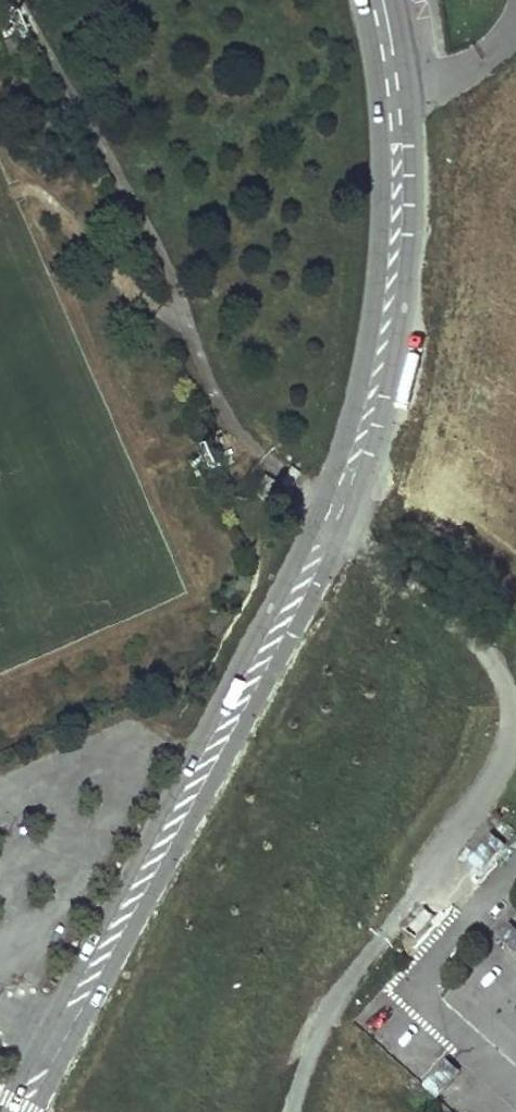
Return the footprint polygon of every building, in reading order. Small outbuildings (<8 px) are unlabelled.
[(275,483),(263,476),(253,493),(264,500),(275,483)] [(503,845),(491,834),(468,859),(480,870),(503,845)] [(515,952),(515,930),(511,926),(500,938),(515,952)] [(445,1060),(424,1085),(436,1096),(458,1071),(445,1060)]
